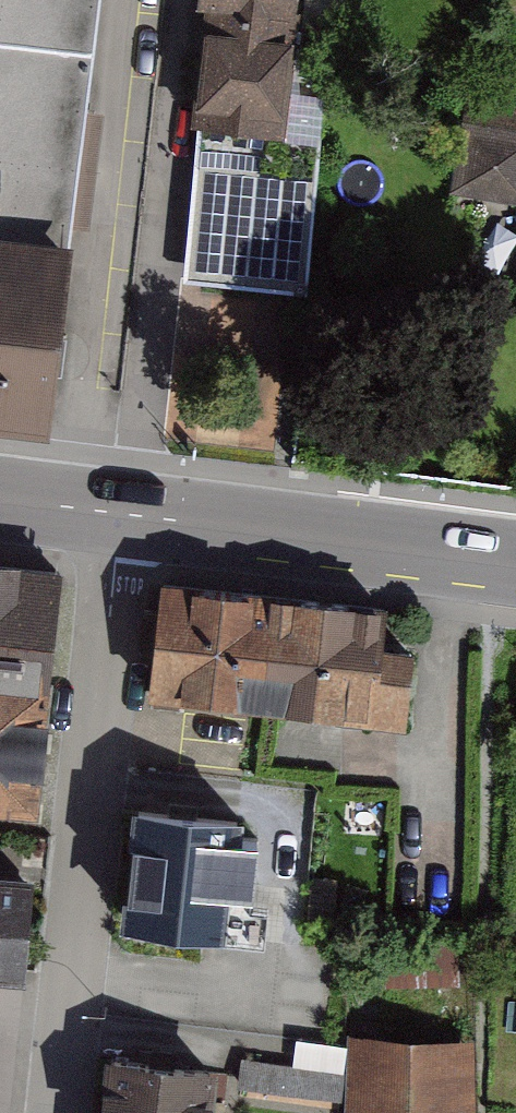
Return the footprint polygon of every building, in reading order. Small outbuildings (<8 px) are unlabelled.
[(53,436),(104,0),(0,0),(0,430),(53,436)] [(214,112),(310,124),(325,0),(228,0),(214,112)] [(462,124),(515,133),(515,103),(467,95),(462,124)] [(450,195),(515,206),(515,133),(462,124),(450,195)] [(38,804),(61,568),(0,562),(0,800),(38,804)] [(274,600),(161,588),(148,706),(261,718),(274,600)] [(415,660),(382,656),(387,613),(274,600),(261,718),(407,735),(415,660)] [(236,824),(140,815),(130,919),(226,928),(236,824)] [(27,982),(40,879),(0,874),(0,978),(27,982)] [(127,1026),(114,1112),(205,1112),(216,1039),(127,1026)] [(360,1041),(360,1112),(482,1112),(483,1042),(360,1041)]
